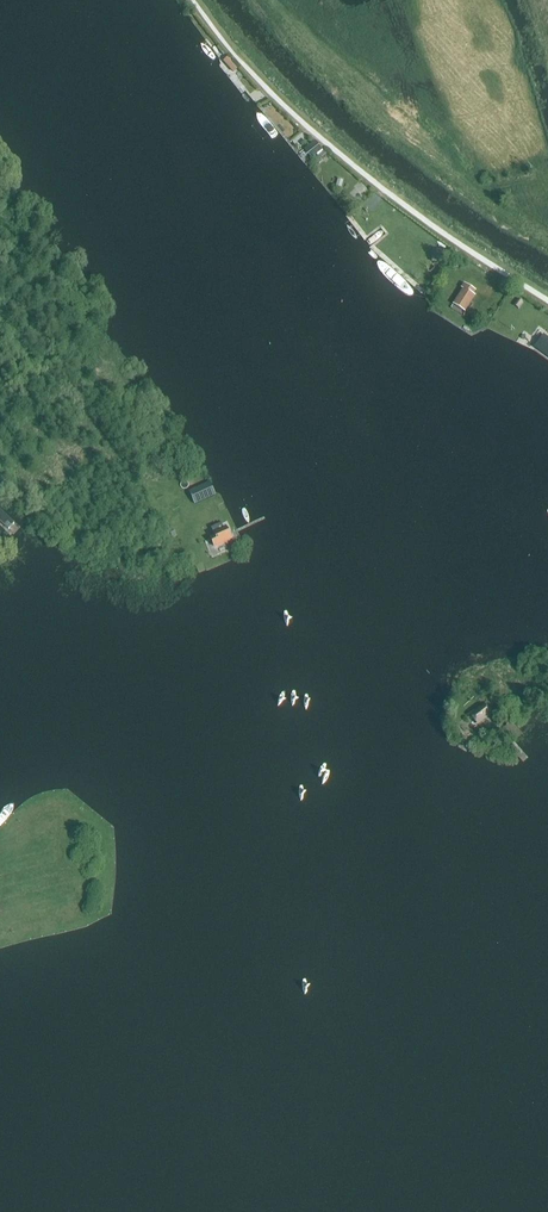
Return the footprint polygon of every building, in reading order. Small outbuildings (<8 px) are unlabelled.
[(238,68),(228,56),(223,60),(234,72),(238,68)] [(323,150),(315,140),(304,149),(312,159),(323,150)] [(322,159),(328,153),(324,150),(318,155),(320,157),(322,159)] [(450,263),(452,270),(458,268),(457,261),(450,263)] [(476,291),(464,283),(461,288),(463,289),(453,304),(465,312),(476,296),(474,295),(476,291)] [(518,298),(513,306),(519,309),(523,302),(518,298)] [(547,356),(547,337),(545,335),(536,347),(547,356)] [(215,495),(209,482),(189,491),(195,504),(215,495)] [(0,507),(0,520),(8,528),(15,521),(0,507)] [(224,527),(222,522),(212,527),(215,535),(211,537),(215,547),(233,539),(227,526),(224,527)] [(479,726),(492,716),(486,708),(473,718),(479,726)] [(511,721),(508,718),(504,722),(507,725),(503,729),(514,741),(522,734),(511,721)]
